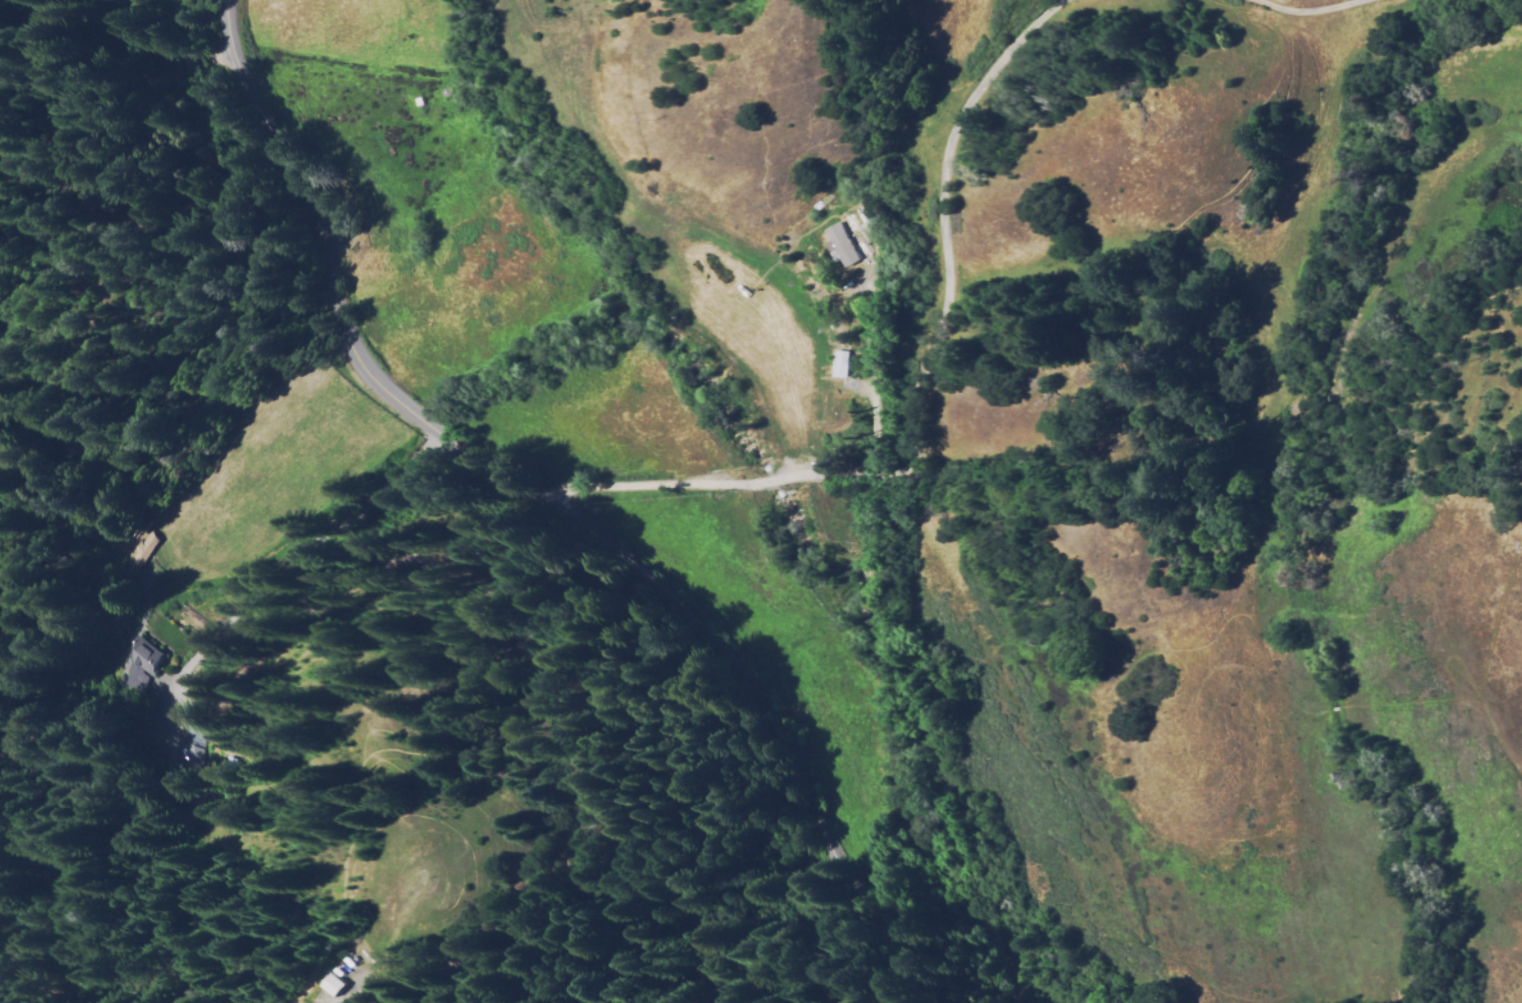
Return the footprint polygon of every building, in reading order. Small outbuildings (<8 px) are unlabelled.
[(837,223),(873,198),(881,208),(870,216),(874,222),(864,228),(860,222),(856,225),(858,228),(853,231),(859,242),(864,239),(873,253),(862,260),(863,262),(844,273),(831,252),(828,254),(817,234),(837,223)] [(848,378),(834,377),(837,350),(851,352),(848,378)] [(128,576),(116,566),(125,555),(146,530),(159,541),(128,576)] [(124,590),(116,584),(123,575),(130,581),(124,590)] [(137,689),(115,675),(124,661),(121,660),(126,653),(123,652),(133,635),(163,654),(155,668),(157,669),(151,678),(132,666),(130,669),(144,677),(137,689)] [(181,742),(168,736),(175,722),(187,727),(181,742)] [(169,780),(153,773),(166,743),(181,749),(169,780)] [(353,966),(349,960),(355,956),(359,963),(353,966)] [(345,984),(332,973),(321,986),(334,997),(345,984)]
